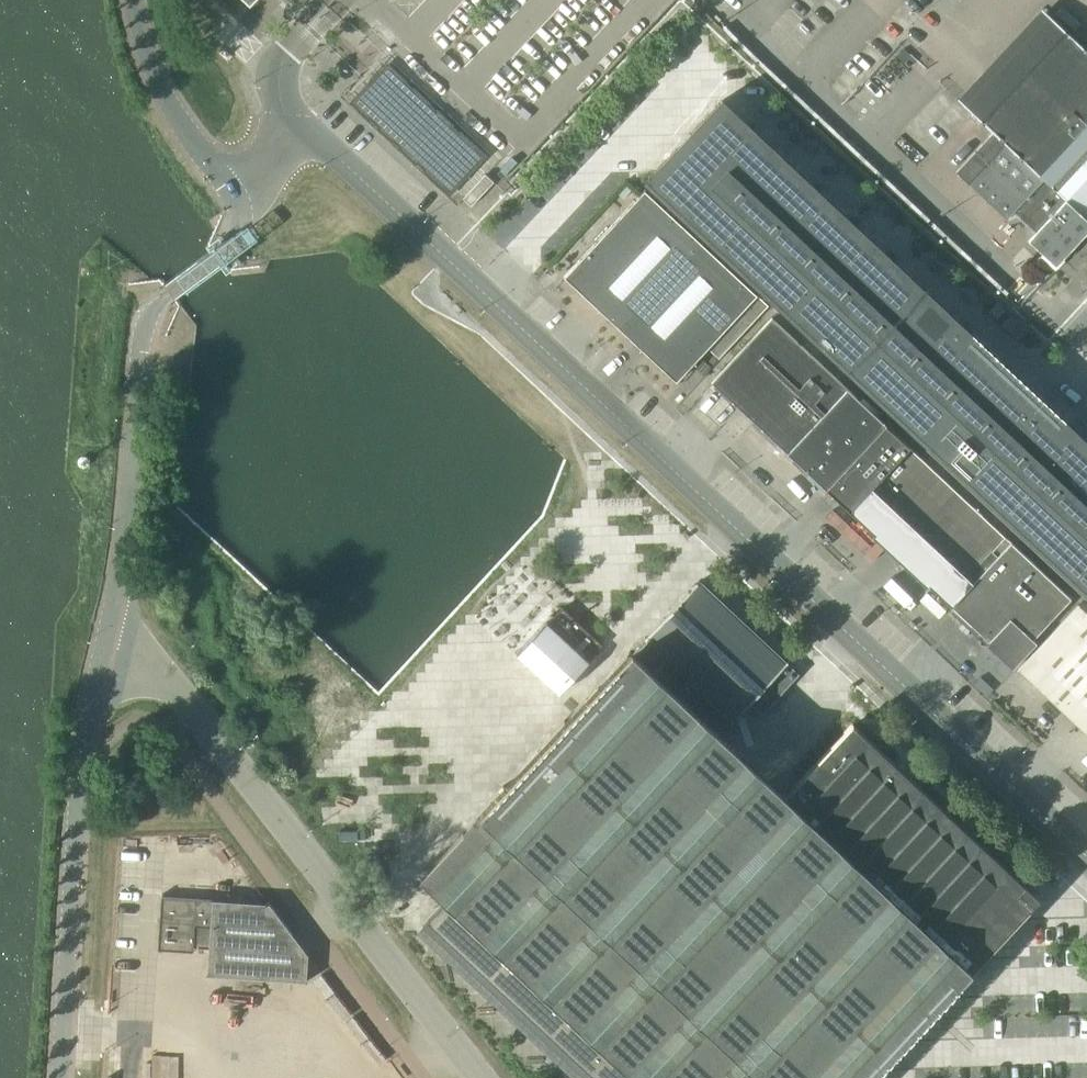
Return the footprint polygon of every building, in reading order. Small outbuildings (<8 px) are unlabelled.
[(992,132),(956,172),(1006,219),(1014,210),(1026,221),(1037,232),(1029,240),(1055,265),(1086,231),(1086,51),(1046,13),(1045,14),(1046,15),(964,103),(963,102),(962,103),(993,132),(992,132)] [(447,196),(487,154),(374,49),(334,91),(447,196)] [(771,303),(832,359),(1026,541),(1086,598),(1086,442),(722,100),(644,183),(771,303)] [(485,174),(462,198),(471,206),(493,182),(485,174)] [(564,277),(620,329),(701,242),(644,190),(564,277)] [(701,242),(620,329),(676,381),(708,347),(718,357),(767,304),(701,242)] [(1028,329),(1026,327),(1011,314),(1001,324),(1018,340),(1028,329)] [(826,489),(844,506),(905,442),(886,424),(771,318),(711,382),(826,489)] [(695,368),(703,375),(711,367),(703,359),(695,368)] [(905,442),(844,506),(875,536),(878,532),(905,557),(902,561),(918,575),(921,572),(930,581),(927,584),(945,601),(1005,537),(909,447),(905,442)] [(1071,598),(1026,556),(1010,541),(950,606),(988,641),(985,644),(1012,669),(1036,642),(1033,639),(1071,598)] [(732,720),(749,702),(786,662),(698,580),(644,638),(681,673),(688,679),(712,702),(707,708),(714,715),(720,709),(732,720)] [(1081,728),(1086,721),(1086,615),(1077,605),(1018,669),(1081,728)] [(516,653),(559,693),(589,661),(587,659),(602,644),(563,607),(548,623),(546,621),(516,653)] [(881,1068),(880,1067),(910,1035),(911,1036),(956,988),(955,987),(990,949),(990,950),(1026,912),(1039,898),(1038,898),(1027,887),(1026,886),(852,724),(850,725),(783,796),(739,754),(746,746),(734,735),(727,743),(687,706),(688,679),(681,673),(672,692),(631,653),(616,670),(614,669),(599,685),(601,686),(581,707),(580,706),(519,770),(518,769),(503,785),(506,788),(463,833),(462,832),(435,861),(436,862),(420,879),(445,902),(423,925),(456,956),(488,986),(520,1016),(552,1046),(584,1076),(586,1077),(872,1077),(881,1068)] [(798,674),(786,662),(749,702),(761,713),(798,674)] [(195,925),(211,926),(207,975),(306,982),(308,955),(291,933),(268,902),(216,834),(165,836),(161,897),(158,951),(162,951),(162,950),(193,952),(195,925)]
